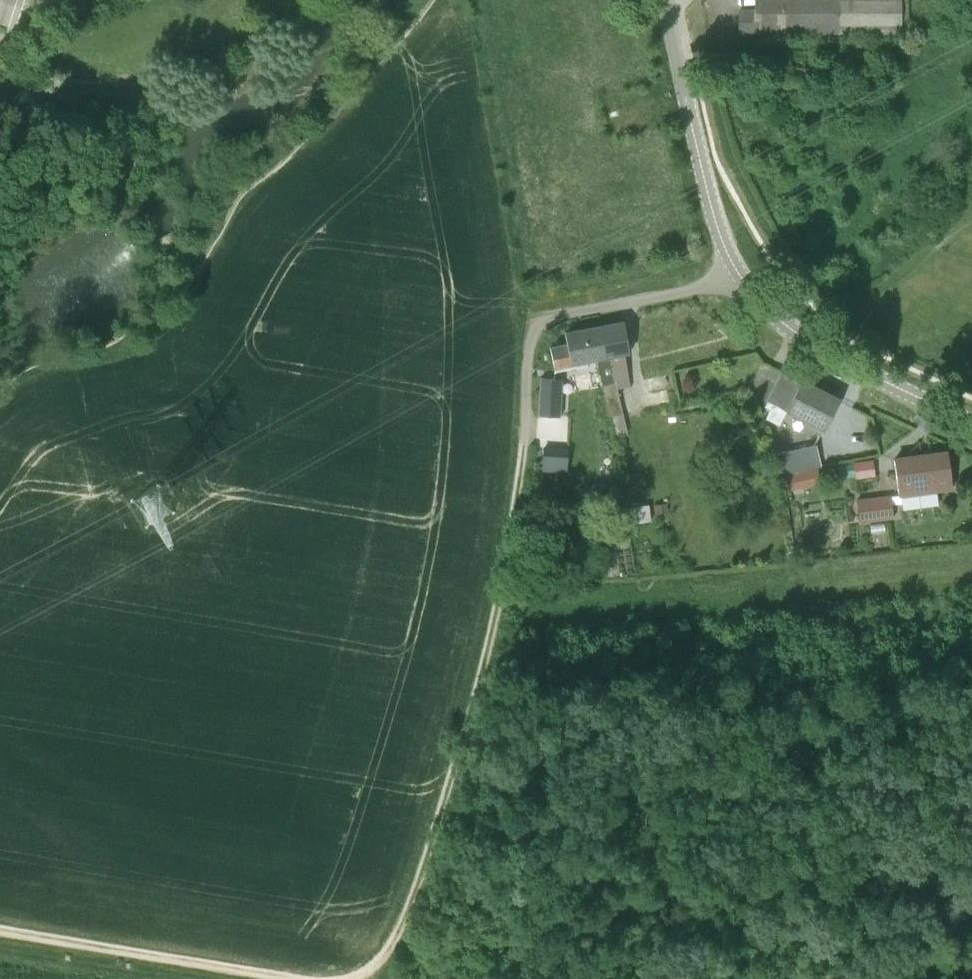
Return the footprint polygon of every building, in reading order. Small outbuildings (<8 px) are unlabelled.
[(901,0),(759,0),(759,11),(740,10),(740,33),(901,34),(901,0)] [(918,12),(918,0),(909,0),(909,12),(918,12)] [(620,402),(617,388),(630,386),(626,355),(630,354),(624,322),(603,326),(610,364),(598,366),(612,432),(626,429),(625,421),(623,422),(622,414),(623,414),(622,411),(628,410),(626,401),(620,402)] [(610,364),(603,326),(565,333),(567,344),(549,347),(553,367),(587,363),(587,361),(597,360),(598,366),(610,364)] [(823,430),(838,399),(782,372),(765,407),(770,409),(766,418),(779,425),(786,411),(823,430)] [(557,380),(540,379),(540,416),(565,417),(565,394),(557,394),(557,380)] [(820,475),(819,467),(822,467),(816,444),(775,453),(781,476),(794,473),(797,490),(825,484),(823,475),(820,475)] [(901,495),(954,485),(947,451),(894,462),(901,495)] [(856,459),(858,476),(878,473),(875,456),(856,459)] [(842,461),(842,475),(856,475),(856,462),(842,461)] [(769,485),(781,484),(778,471),(767,473),(769,485)] [(869,523),(895,518),(891,495),(865,500),(869,523)] [(631,523),(651,521),(649,504),(628,507),(631,523)]
